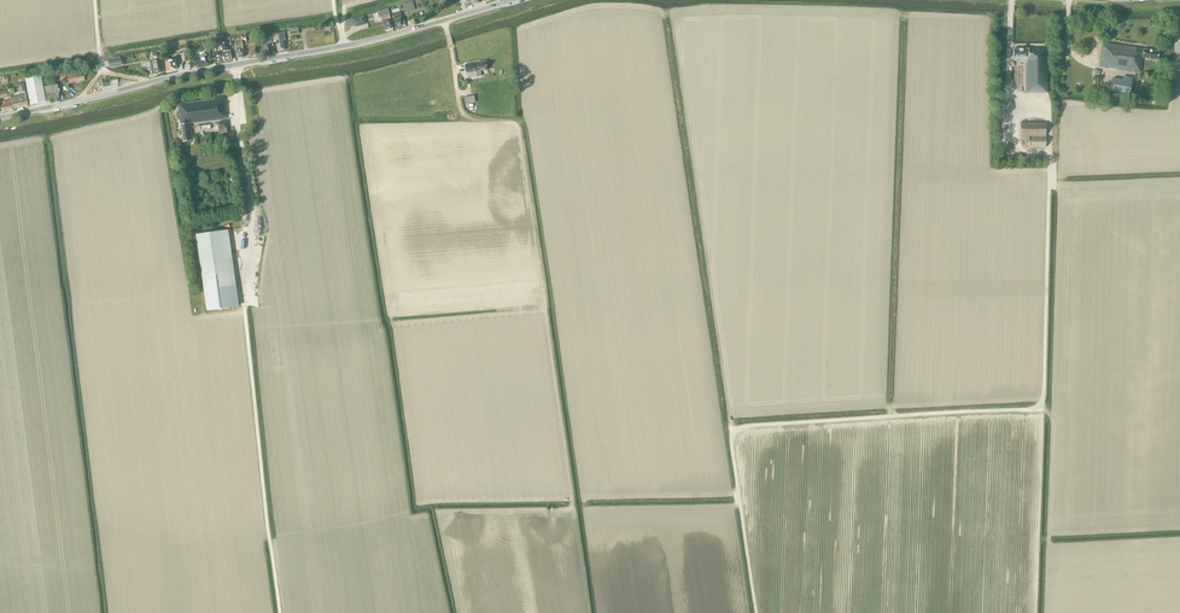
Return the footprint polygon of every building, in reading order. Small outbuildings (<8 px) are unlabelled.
[(402,16),(400,12),(405,10),(406,13),(415,10),(413,2),(405,4),(406,7),(401,8),(401,7),(395,9),(394,7),(391,8),(392,14),(396,27),(403,25),(400,17),(402,16)] [(391,18),(389,12),(388,9),(378,12),(379,17),(381,16),(383,21),(382,21),(385,30),(392,28),(390,19),(391,18)] [(364,16),(353,19),(355,26),(355,27),(366,24),(364,16)] [(299,34),(298,27),(287,29),(288,36),(299,34)] [(283,40),(285,40),(284,32),(272,34),(274,42),(276,41),(278,51),(285,50),(283,40)] [(269,43),(272,42),(271,37),(261,38),(263,53),(270,52),(269,43)] [(237,58),(245,57),(242,41),(234,42),(237,58)] [(250,56),(257,54),(255,41),(248,42),(250,56)] [(224,60),(231,59),(230,50),(229,50),(228,42),(222,43),(223,52),(213,53),(215,62),(223,61),(223,60),(224,60)] [(1157,60),(1158,51),(1102,43),(1099,66),(1140,73),(1142,58),(1157,60)] [(1048,63),(1051,63),(1051,48),(1013,49),(1013,57),(1017,57),(1017,63),(1025,63),(1025,92),(1048,92),(1048,63)] [(194,66),(208,63),(206,51),(199,53),(200,55),(193,57),(194,66)] [(122,65),(120,58),(107,61),(109,68),(122,65)] [(175,69),(177,69),(175,59),(165,61),(167,71),(173,70),(175,70),(175,69)] [(161,72),(160,64),(159,60),(150,61),(151,66),(153,74),(161,72)] [(480,71),(488,69),(486,61),(464,65),(466,73),(467,72),(468,78),(481,76),(480,71)] [(55,81),(65,80),(65,85),(84,81),(82,73),(64,76),(64,73),(54,74),(55,81)] [(59,92),(59,91),(59,89),(58,89),(58,84),(55,85),(55,83),(54,83),(54,85),(42,87),(40,75),(25,78),(30,104),(45,101),(52,100),(52,102),(58,101),(58,99),(60,99),(59,92)] [(1129,93),(1131,81),(1112,78),(1110,90),(1129,93)] [(20,107),(27,105),(25,94),(18,96),(20,107)] [(13,108),(20,107),(18,96),(10,97),(13,108)] [(475,103),(474,96),(464,97),(465,104),(475,103)] [(190,124),(225,119),(222,97),(178,103),(183,142),(192,140),(190,124)] [(13,109),(11,100),(0,102),(0,112),(13,109)] [(219,134),(227,133),(227,128),(226,121),(217,122),(218,129),(219,134)] [(1046,147),(1046,123),(1020,123),(1020,136),(1028,136),(1028,147),(1046,147)] [(208,310),(238,306),(227,230),(197,234),(208,310)]
